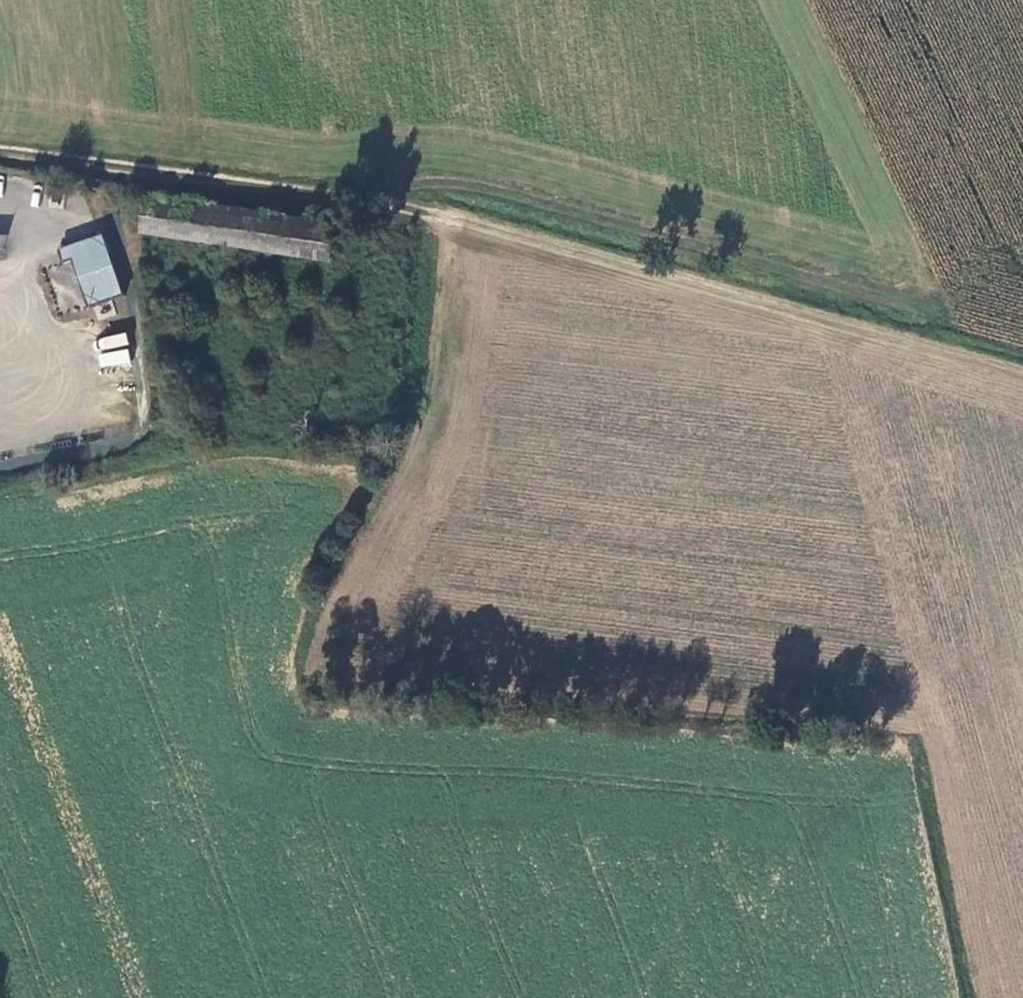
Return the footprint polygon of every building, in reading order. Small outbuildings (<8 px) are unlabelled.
[(339,227),(149,201),(145,238),(331,264),(339,227)] [(107,238),(62,254),(66,266),(75,263),(91,310),(127,298),(107,238)] [(100,366),(129,364),(127,334),(98,336),(100,366)]
